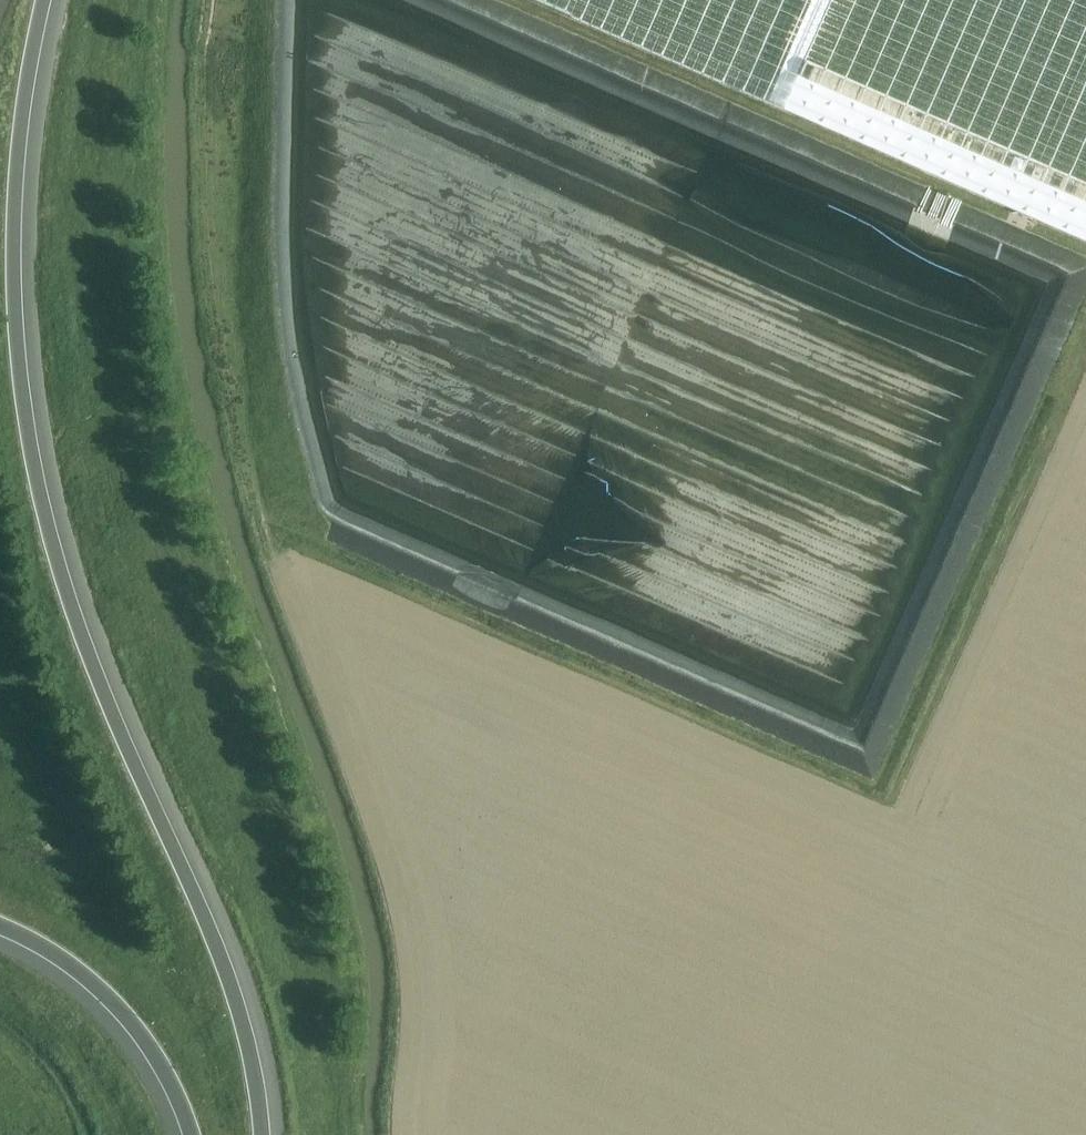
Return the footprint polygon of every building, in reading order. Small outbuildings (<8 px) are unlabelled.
[(1085,241),(1085,0),(531,0),(1085,241)]
